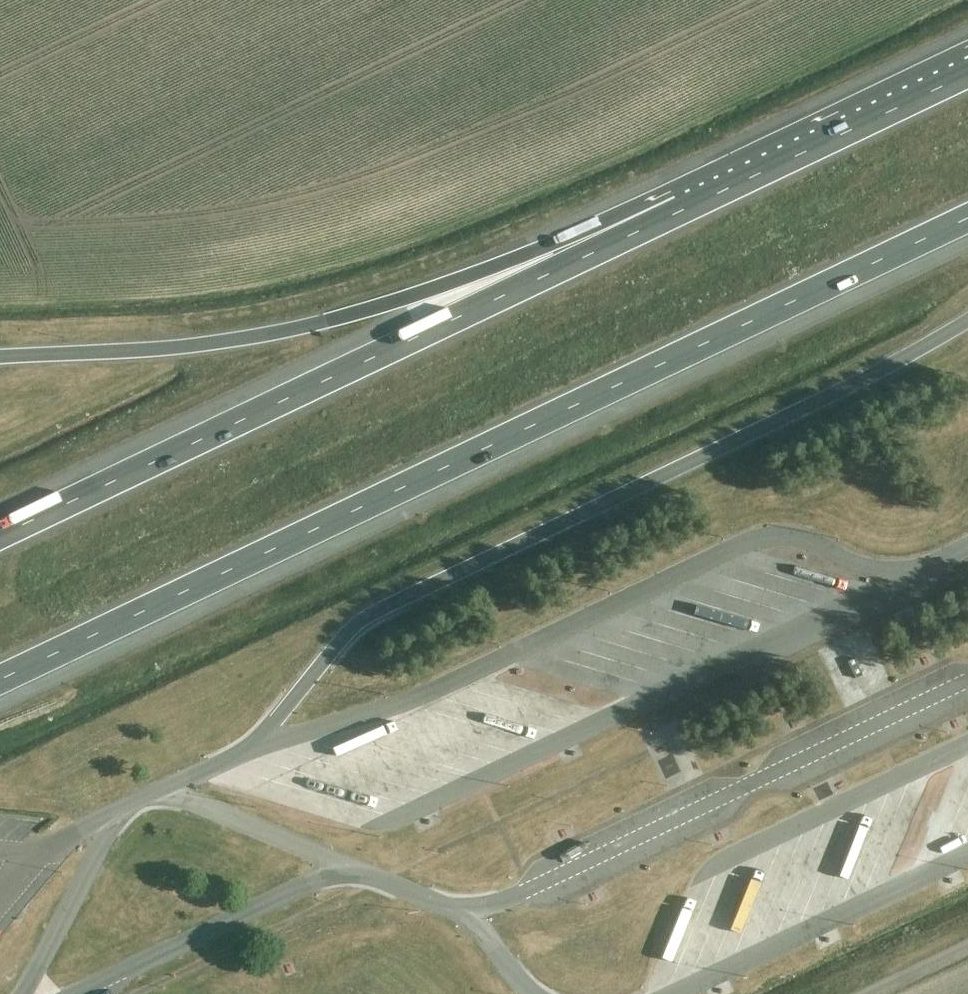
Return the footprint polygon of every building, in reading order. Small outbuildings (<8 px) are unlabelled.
[(855,658),(848,662),(856,679),(864,675),(855,658)] [(561,747),(564,758),(584,751),(580,740),(561,747)] [(908,824),(916,795),(905,791),(896,821),(908,824)] [(895,858),(903,828),(892,825),(884,855),(895,858)] [(942,880),(948,892),(967,883),(967,882),(963,871),(942,880)] [(191,919),(198,935),(209,931),(203,915),(191,919)] [(712,993),(727,993),(736,990),(731,979),(710,988),(712,993)]
